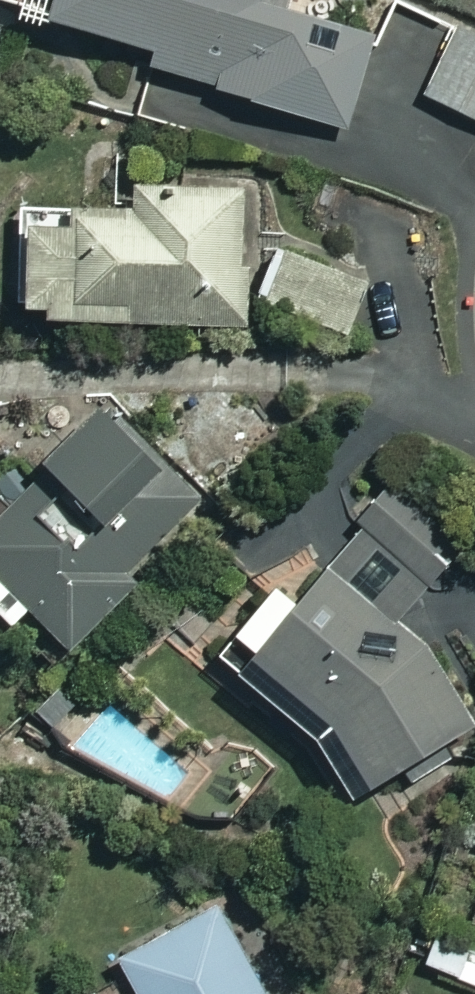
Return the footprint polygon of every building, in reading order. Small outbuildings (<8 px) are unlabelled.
[(353,25),(329,0),(12,0),(7,17),(34,24),(30,41),(56,48),(58,40),(162,68),(158,84),(353,136),(377,48),(349,41),(353,25)] [(451,33),(424,107),(474,125),(474,42),(451,33)] [(132,219),(18,220),(18,261),(26,261),(27,343),(242,340),(240,177),(132,178),(132,219)] [(375,289),(285,259),(267,313),(357,343),(375,289)] [(104,427),(38,496),(17,477),(0,495),(0,621),(25,645),(41,628),(82,666),(147,597),(135,586),(200,517),(104,427)] [(310,546),(279,522),(242,569),(274,593),(310,546)] [(222,665),(327,756),(365,823),(474,748),(474,721),(410,635),(434,600),(367,539),(309,619),(288,599),(222,665)] [(188,764),(102,708),(74,750),(160,807),(188,764)] [(224,915),(127,972),(140,993),(270,993),(224,915)] [(444,935),(428,971),(474,991),(474,949),(444,935)]
